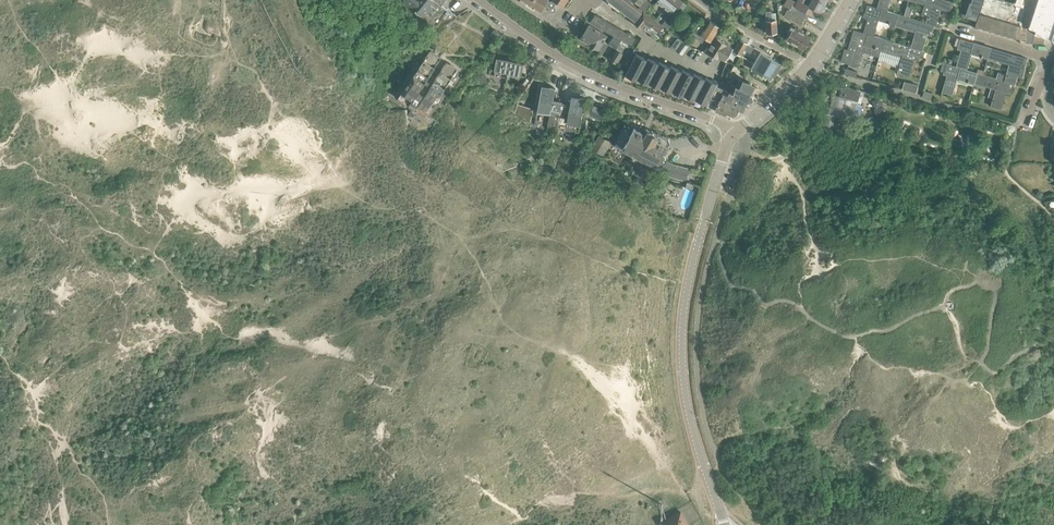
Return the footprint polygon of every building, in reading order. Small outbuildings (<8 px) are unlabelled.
[(401,2),(400,3),(403,5),(404,4),(410,9),(408,12),(432,30),(441,18),(446,22),(452,18),(456,15),(447,9),(442,5),(445,0),(398,0),(401,2)] [(541,9),(546,2),(549,5),(549,6),(549,7),(549,8),(550,8),(550,9),(551,9),(551,10),(552,10),(553,10),(554,9),(555,9),(555,8),(556,7),(556,6),(555,5),(555,4),(554,3),(556,0),(527,0),(541,9)] [(638,8),(627,0),(606,0),(626,15),(627,15),(629,17),(628,19),(632,22),(633,20),(633,21),(634,21),(641,11),(638,8)] [(638,8),(641,11),(644,13),(644,12),(651,4),(646,0),(645,0),(640,5),(638,8)] [(656,1),(671,13),(674,8),(676,10),(678,8),(681,10),(685,5),(682,2),(682,1),(681,0),(657,0),(656,1)] [(794,5),(796,6),(808,12),(808,13),(813,15),(816,10),(820,12),(827,0),(797,0),(794,5)] [(876,8),(887,11),(887,10),(890,0),(879,0),(877,7),(876,8)] [(949,0),(911,0),(930,6),(925,22),(934,25),(935,26),(941,9),(949,11),(952,1),(949,0)] [(966,15),(975,18),(975,19),(976,20),(982,0),(971,0),(970,2),(969,2),(969,3),(970,3),(966,15)] [(979,13),(984,15),(985,14),(1019,26),(1025,9),(1013,5),(1013,3),(1003,0),(1001,0),(983,0),(979,13)] [(1051,39),(1053,30),(1053,0),(1037,0),(1026,31),(1051,39)] [(808,12),(796,6),(794,5),(793,4),(789,10),(804,18),(807,14),(808,13),(808,12)] [(863,32),(863,33),(873,36),(873,35),(878,19),(895,24),(898,14),(887,10),(887,11),(876,8),(877,7),(867,5),(864,15),(868,16),(863,32)] [(784,15),(801,25),(804,18),(789,10),(787,9),(784,15)] [(765,10),(767,33),(777,32),(775,12),(771,12),(771,10),(765,10)] [(644,12),(644,13),(641,11),(634,21),(633,21),(633,22),(641,28),(644,24),(646,26),(644,28),(654,36),(656,33),(662,26),(644,12)] [(630,45),(635,38),(595,14),(595,15),(596,15),(591,22),(590,21),(590,22),(630,45)] [(925,22),(898,14),(895,24),(916,30),(912,47),(911,47),(920,50),(922,50),(927,34),(931,35),(934,25),(925,22)] [(979,14),(974,28),(982,28),(982,30),(983,30),(983,15),(979,14)] [(667,28),(671,23),(665,19),(661,24),(667,28)] [(705,37),(710,41),(713,36),(719,26),(709,20),(704,28),(699,25),(692,36),(702,42),(705,37)] [(589,24),(581,38),(598,49),(598,48),(603,51),(607,44),(603,41),(607,35),(589,24)] [(810,36),(791,25),(787,32),(790,33),(786,39),(803,49),(804,47),(806,47),(808,44),(807,42),(810,36)] [(858,66),(864,44),(881,49),(884,39),(873,35),(873,36),(863,33),(863,32),(853,29),(847,49),(844,48),(840,61),(858,66)] [(493,39),(494,40),(500,33),(496,30),(490,36),(493,39)] [(613,36),(609,42),(616,47),(617,46),(619,47),(618,49),(623,53),(628,45),(613,36)] [(713,36),(710,41),(703,51),(724,60),(732,48),(726,44),(717,38),(716,39),(713,37),(713,36)] [(960,50),(955,66),(966,69),(971,53),(987,58),(990,47),(960,38),(956,49),(960,50)] [(912,47),(884,39),(881,49),(903,55),(898,72),(908,75),(913,59),(917,60),(920,50),(911,47),(912,47)] [(734,51),(740,55),(747,44),(740,40),(734,51)] [(676,51),(682,55),(688,46),(683,42),(676,51)] [(616,63),(623,53),(618,49),(619,47),(617,46),(616,47),(609,59),(616,63)] [(1022,76),(1027,58),(990,47),(987,58),(1009,64),(1006,75),(998,72),(996,78),(1013,83),(1013,84),(1015,84),(1017,75),(1022,76)] [(419,58),(395,93),(410,103),(415,96),(418,98),(419,97),(421,98),(415,106),(430,116),(453,82),(453,81),(451,84),(448,82),(457,69),(446,61),(439,71),(434,67),(441,58),(430,50),(420,64),(417,62),(419,59),(419,58)] [(780,63),(760,52),(751,68),(770,79),(773,75),(775,76),(781,65),(779,64),(780,63)] [(636,53),(625,75),(637,81),(648,57),(647,57),(647,58),(636,53)] [(655,61),(648,57),(637,81),(638,79),(648,85),(660,61),(659,61),(658,62),(655,61)] [(523,62),(511,60),(497,58),(493,75),(489,74),(488,87),(504,90),(507,73),(520,75),(523,62)] [(671,65),(670,66),(660,61),(648,85),(649,85),(649,84),(660,89),(671,65)] [(952,94),(957,78),(973,82),(976,72),(966,69),(955,66),(946,63),(943,73),(946,75),(941,91),(952,94)] [(678,69),(671,65),(660,89),(661,88),(671,93),(683,69),(682,69),(682,70),(678,69)] [(845,68),(843,73),(849,75),(855,77),(857,71),(845,68)] [(694,73),(693,74),(683,69),(671,93),(672,93),(673,92),(683,97),(694,73)] [(1006,92),(1010,93),(1013,84),(1013,83),(996,78),(982,74),(976,72),(973,82),(995,89),(990,106),(1001,109),(1006,92)] [(694,101),(695,101),(706,77),(705,77),(705,78),(694,73),(683,97),(684,97),(684,96),(694,101)] [(707,105),(708,104),(716,86),(718,83),(706,77),(695,101),(696,100),(707,105)] [(752,101),(752,100),(753,99),(752,95),(750,93),(754,85),(752,84),(750,82),(748,82),(746,81),(745,81),(739,79),(737,84),(728,80),(724,89),(716,86),(708,104),(707,105),(718,110),(720,112),(723,112),(732,116),(732,114),(735,113),(737,114),(740,109),(742,110),(746,102),(749,102),(752,101)] [(915,92),(917,85),(904,81),(902,88),(915,92)] [(824,112),(818,133),(835,136),(838,124),(831,122),(833,114),(846,118),(851,102),(860,105),(864,91),(836,83),(833,94),(832,93),(830,100),(831,100),(828,113),(824,112)] [(556,118),(558,118),(561,103),(552,101),(555,88),(542,85),(536,115),(537,115),(537,117),(543,118),(544,113),(557,115),(556,118)] [(563,103),(561,103),(558,118),(555,133),(564,135),(563,142),(572,144),(576,123),(579,124),(584,98),(571,96),(570,104),(563,103)] [(516,104),(516,107),(514,114),(521,118),(530,123),(531,119),(533,108),(524,106),(516,104)] [(588,115),(600,121),(604,112),(592,106),(588,115)] [(624,125),(615,141),(618,144),(617,144),(623,147),(622,148),(622,149),(656,167),(656,166),(657,166),(659,162),(660,162),(661,161),(665,154),(664,153),(669,143),(669,140),(652,130),(649,131),(648,132),(647,131),(645,135),(633,128),(633,129),(628,126),(624,125)] [(599,136),(592,149),(603,156),(607,148),(610,142),(599,136)] [(665,160),(658,171),(666,176),(685,181),(686,180),(681,179),(684,168),(689,169),(689,168),(671,164),(665,160)] [(634,172),(638,165),(630,161),(626,167),(634,172)] [(644,185),(642,189),(657,195),(659,191),(644,185)] [(34,318),(29,316),(12,345),(16,347),(34,318)] [(40,347),(48,354),(52,349),(44,342),(40,347)] [(38,367),(48,354),(40,347),(30,360),(38,367)] [(40,368),(45,363),(55,351),(52,349),(48,354),(38,367),(40,368)] [(45,363),(40,368),(47,374),(52,369),(46,364),(45,363)] [(113,447),(113,455),(122,456),(122,447),(113,447)] [(680,511),(667,519),(666,520),(661,522),(663,524),(685,524),(688,524),(680,511)]
